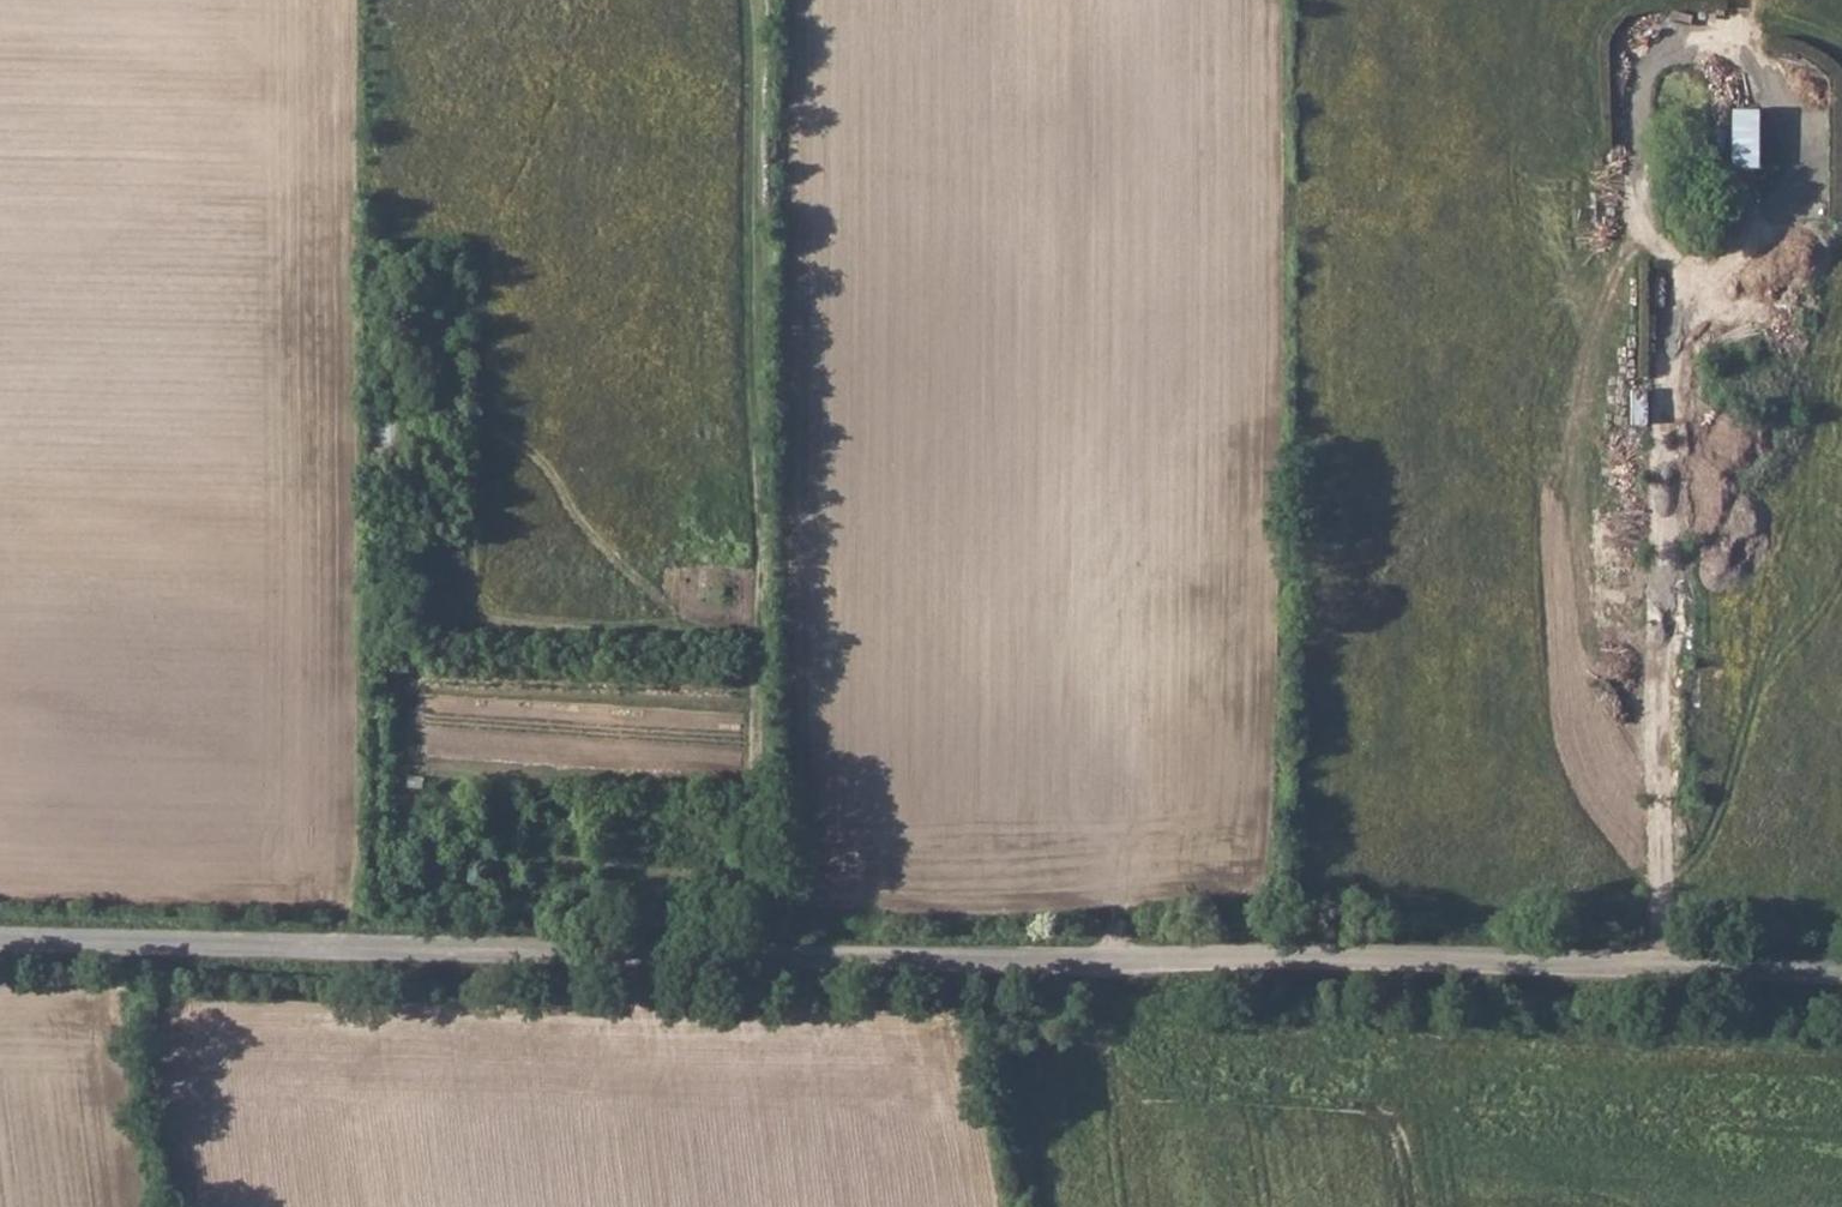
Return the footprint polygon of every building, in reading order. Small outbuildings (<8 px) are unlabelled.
[(1723,106),(1722,166),(1753,167),(1754,107),(1723,106)]
